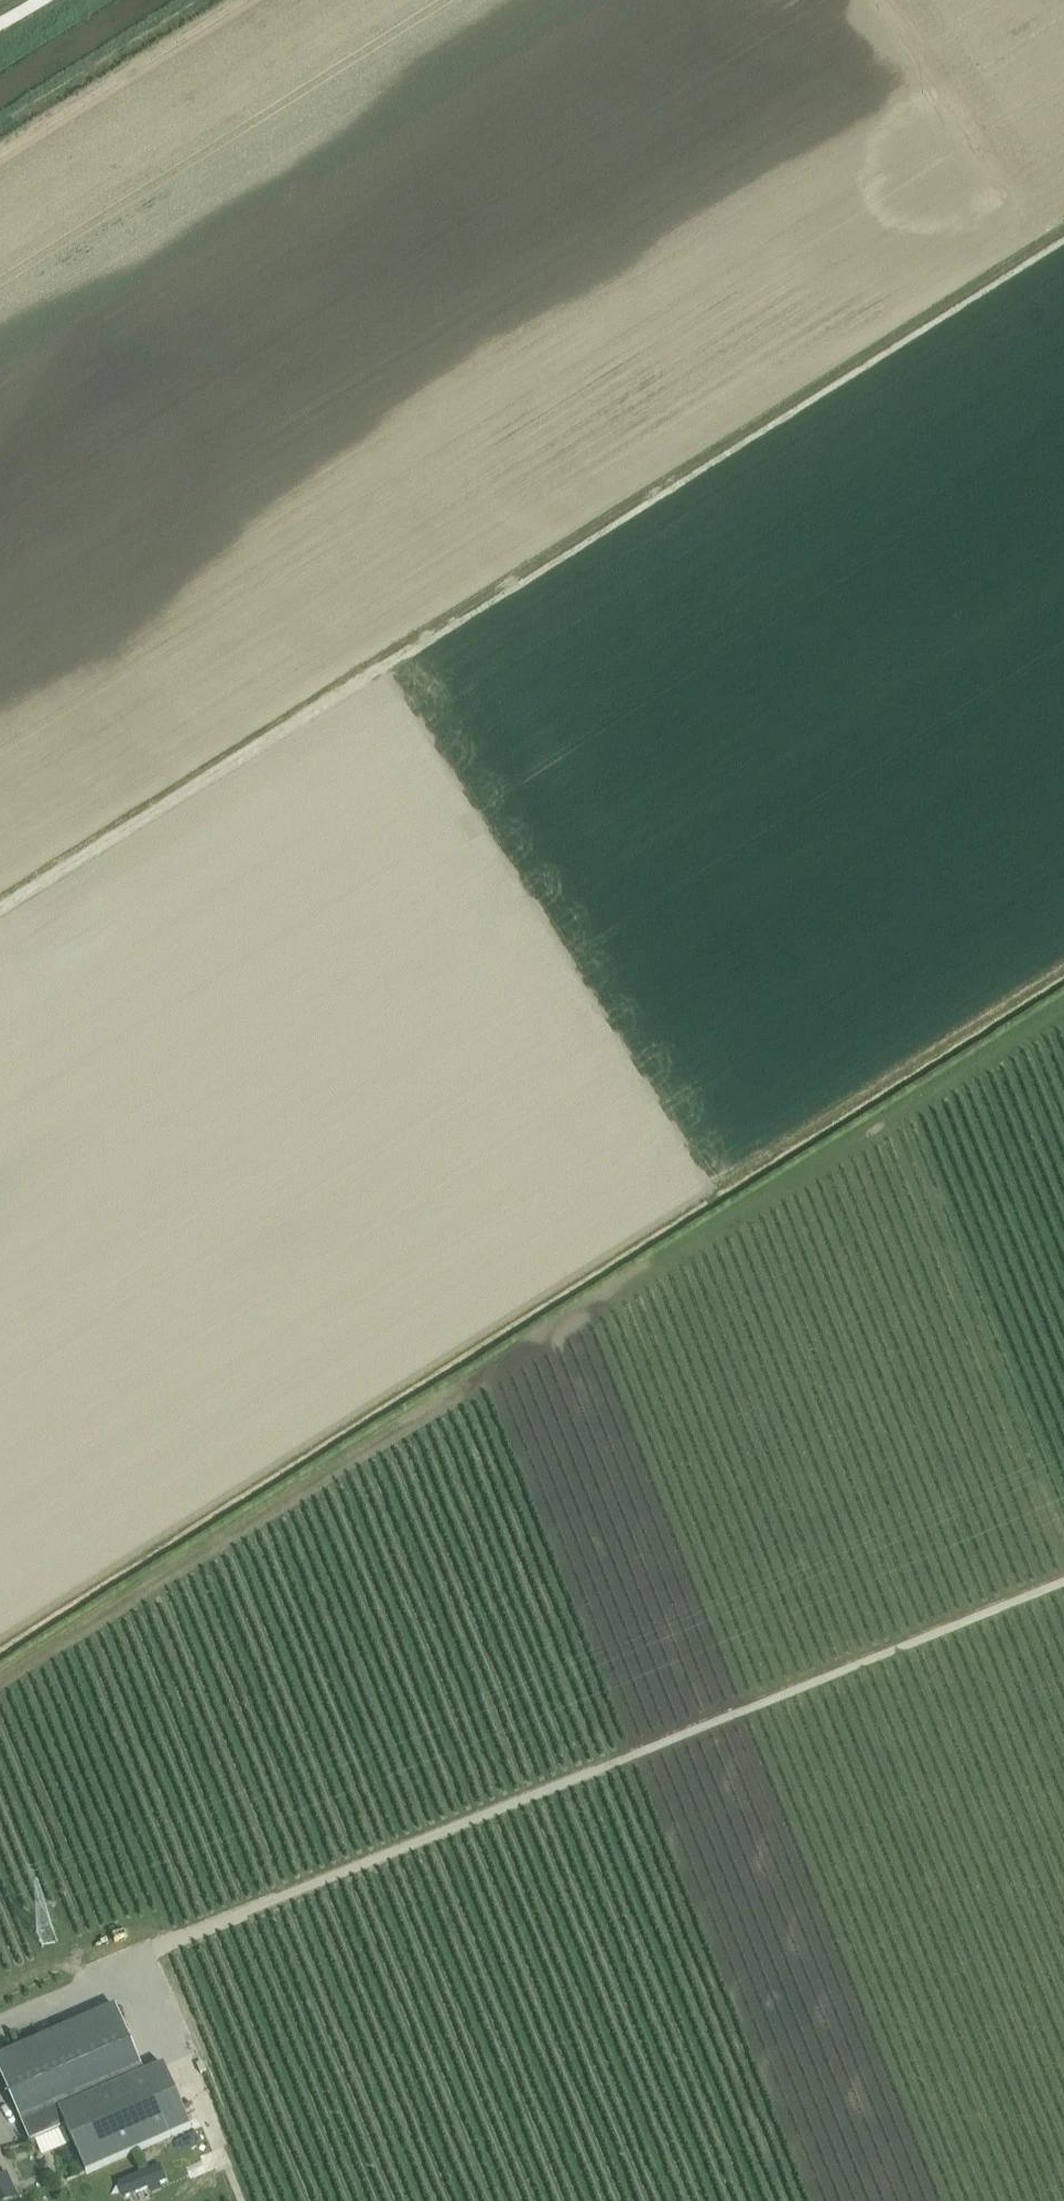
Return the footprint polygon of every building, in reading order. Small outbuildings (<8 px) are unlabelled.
[(0,2058),(0,2073),(30,2143),(65,2128),(85,2174),(190,2128),(164,2067),(144,2075),(115,2008),(0,2058)] [(165,2150),(148,2157),(154,2170),(170,2164),(165,2150)] [(18,2198),(8,2179),(0,2182),(0,2200),(11,2200),(18,2198)]
